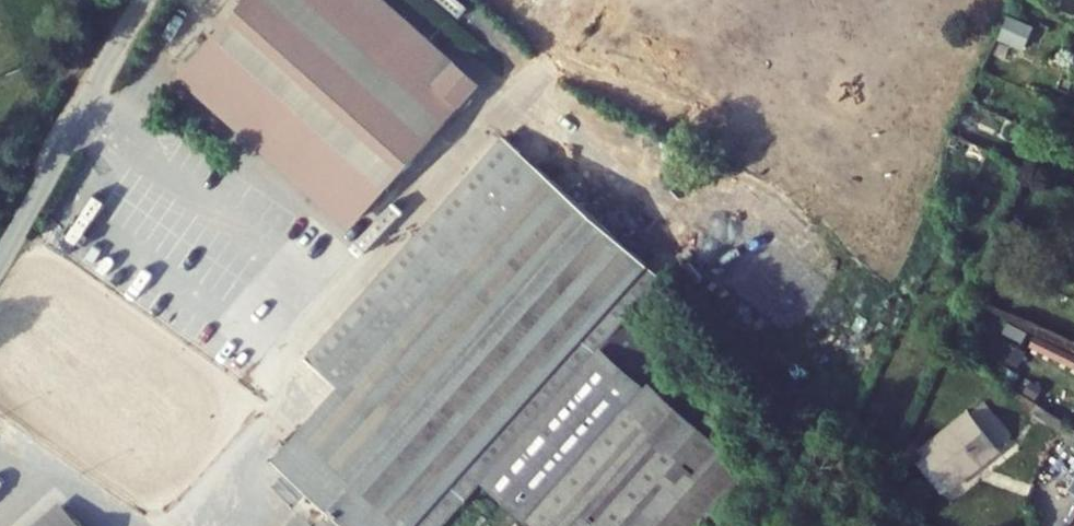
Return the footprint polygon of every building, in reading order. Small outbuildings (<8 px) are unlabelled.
[(190,58),(364,211),(477,82),(384,0),(241,0),(190,58)] [(1008,9),(997,33),(1022,45),(1033,21),(1008,9)] [(360,525),(441,525),(485,478),(617,327),(667,271),(509,129),(311,351),(344,380),(279,453),(338,506),(360,525)] [(485,478),(540,525),(656,525),(724,449),(714,440),(728,424),(617,327),(485,478)] [(920,463),(943,492),(999,448),(997,446),(1011,435),(984,401),(921,451),(926,458),(920,463)] [(912,441),(906,446),(920,463),(926,458),(921,451),(912,441)] [(656,525),(703,525),(751,473),(724,449),(656,525)] [(36,525),(80,525),(61,504),(36,525)] [(338,506),(320,525),(360,525),(338,506)]
